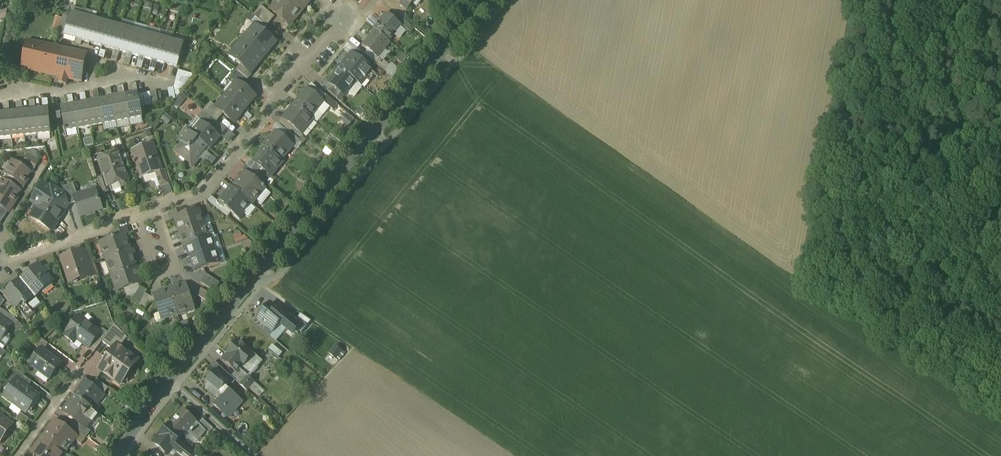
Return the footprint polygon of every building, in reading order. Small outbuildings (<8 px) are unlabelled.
[(306,0),(282,0),(273,12),(289,26),(309,2),(306,0)] [(408,9),(413,3),(414,0),(396,0),(408,9)] [(275,18),(261,6),(253,16),(255,18),(267,27),(275,18)] [(83,18),(70,14),(64,36),(77,40),(83,18)] [(400,25),(387,14),(374,29),(375,30),(389,42),(401,27),(402,26),(400,25)] [(96,21),(83,18),(77,40),(89,43),(96,21)] [(267,27),(255,18),(251,23),(254,26),(255,25),(263,32),(267,27)] [(414,29),(404,20),(400,25),(402,26),(401,27),(410,35),(414,29)] [(108,25),(96,21),(89,43),(102,47),(108,25)] [(121,28),(108,25),(102,47),(115,50),(121,28)] [(254,26),(242,41),(263,58),(268,51),(276,43),(263,32),(255,25),(254,26)] [(133,32),(121,28),(115,50),(127,54),(133,32)] [(375,30),(363,46),(378,58),(379,57),(391,43),(389,42),(375,30)] [(146,35),(133,32),(127,54),(140,57),(146,35)] [(158,38),(146,35),(140,57),(152,61),(158,38)] [(171,42),(158,38),(152,61),(165,64),(171,42)] [(263,58),(242,41),(234,51),(240,56),(236,62),(240,65),(250,73),(258,64),(263,58)] [(70,51),(27,42),(22,69),(61,78),(59,84),(66,86),(68,79),(81,82),(86,55),(70,51)] [(184,46),(171,42),(165,64),(178,68),(184,46)] [(374,63),(357,49),(354,54),(373,69),(376,65),(374,63)] [(354,54),(353,53),(340,69),(356,82),(361,86),(373,70),(373,69),(354,54)] [(391,66),(379,57),(378,58),(374,63),(376,65),(385,72),(391,66)] [(250,73),(240,65),(236,70),(248,80),(252,74),(250,73)] [(356,82),(340,69),(329,82),(328,83),(341,93),(341,94),(345,96),(356,82)] [(187,85),(190,73),(179,70),(175,88),(180,90),(182,83),(187,85)] [(248,80),(236,70),(231,77),(237,83),(238,84),(239,83),(247,90),(252,84),(248,80)] [(341,93),(328,83),(329,82),(326,80),(321,86),(337,99),(341,94),(341,93)] [(239,83),(238,84),(237,83),(226,96),(245,111),(256,97),(247,90),(239,83)] [(323,100),(308,88),(299,100),(301,101),(297,106),(311,118),(324,102),(325,102),(323,100)] [(157,90),(139,94),(141,105),(159,102),(157,90)] [(138,95),(125,97),(129,120),(142,117),(138,95)] [(245,111),(226,96),(217,108),(216,108),(224,114),(235,123),(245,111)] [(338,106),(326,96),(323,100),(325,102),(324,102),(334,110),(338,106)] [(125,97),(112,100),(116,122),(129,120),(125,97)] [(112,100),(99,102),(104,125),(116,122),(112,100)] [(99,102),(87,104),(91,127),(104,125),(99,102)] [(217,108),(211,103),(204,111),(217,122),(224,114),(216,108),(217,108)] [(87,104),(74,107),(78,129),(91,127),(87,104)] [(297,106),(295,105),(284,119),(295,128),(302,134),(314,120),(311,118),(297,106)] [(74,107),(61,109),(65,132),(78,129),(74,107)] [(49,111),(35,112),(38,135),(51,134),(49,111)] [(217,122),(204,111),(198,119),(201,122),(201,121),(211,130),(217,122)] [(35,112),(22,113),(25,136),(38,135),(35,112)] [(22,113),(10,114),(12,137),(25,136),(22,113)] [(0,115),(0,138),(12,137),(10,114),(0,115)] [(162,120),(169,124),(173,119),(166,114),(162,120)] [(347,114),(343,120),(351,125),(355,119),(347,114)] [(295,128),(284,119),(279,125),(288,132),(290,134),(295,128)] [(211,130),(201,121),(201,122),(191,134),(208,148),(210,150),(221,137),(211,130)] [(186,130),(177,141),(181,144),(174,153),(186,162),(191,156),(197,161),(208,148),(191,134),(186,130)] [(290,134),(288,132),(283,138),(293,147),(294,148),(299,142),(290,134)] [(276,133),(270,141),(269,140),(264,146),(265,147),(281,161),(281,160),(280,159),(284,154),(287,154),(293,147),(283,138),(276,133)] [(152,146),(134,152),(142,176),(160,170),(152,146)] [(281,161),(265,147),(261,153),(261,154),(254,162),(261,168),(271,177),(272,176),(277,169),(277,166),(281,161)] [(119,154),(99,161),(108,187),(121,183),(118,175),(125,173),(119,154)] [(24,161),(21,167),(15,163),(12,167),(9,168),(5,174),(6,175),(25,187),(24,186),(26,182),(26,179),(29,174),(31,176),(35,169),(24,161)] [(256,174),(246,166),(242,171),(245,173),(253,179),(257,175),(256,174)] [(271,177),(261,168),(256,174),(257,175),(268,183),(273,177),(272,176),(271,177)] [(164,172),(156,174),(161,187),(168,184),(164,172)] [(125,173),(118,175),(121,183),(122,187),(130,185),(125,173)] [(253,179),(245,173),(233,188),(231,187),(252,205),(265,189),(264,189),(265,188),(263,186),(262,187),(253,179)] [(6,175),(3,179),(4,182),(0,188),(0,197),(1,197),(0,198),(0,207),(8,212),(13,205),(16,201),(15,198),(19,193),(20,194),(25,187),(6,175)] [(49,188),(43,184),(34,199),(40,203),(33,213),(39,217),(37,221),(52,231),(62,216),(60,214),(63,209),(58,194),(59,192),(51,186),(49,188)] [(74,184),(63,188),(65,194),(69,205),(76,203),(74,196),(77,195),(74,184)] [(252,205),(231,187),(218,203),(240,220),(244,215),(243,214),(251,204),(252,205)] [(65,194),(60,191),(59,192),(58,194),(63,209),(69,207),(69,205),(65,194)] [(95,191),(84,194),(84,193),(77,195),(74,196),(76,203),(81,217),(95,212),(94,209),(101,207),(95,191)] [(186,214),(184,209),(170,213),(172,220),(175,219),(175,218),(186,214)] [(186,214),(175,218),(175,219),(180,234),(205,226),(202,219),(199,210),(186,214)] [(180,234),(177,235),(178,239),(181,238),(184,247),(209,238),(205,226),(180,234)] [(126,228),(112,233),(114,239),(126,235),(126,236),(129,235),(126,228)] [(114,239),(101,243),(106,259),(131,251),(126,236),(126,235),(114,239)] [(184,247),(183,247),(184,251),(188,250),(190,259),(215,251),(211,238),(209,238),(184,247)] [(88,249),(62,258),(69,278),(76,275),(81,280),(97,274),(88,249)] [(131,251),(106,259),(112,277),(137,269),(133,257),(136,256),(134,250),(131,251)] [(190,259),(187,260),(189,264),(192,263),(195,272),(220,264),(215,251),(190,259)] [(39,265),(21,280),(35,298),(53,283),(39,265)] [(137,269),(112,277),(117,292),(142,284),(137,269)] [(221,284),(206,275),(201,283),(212,290),(216,290),(221,284)] [(21,280),(4,294),(15,307),(18,307),(22,304),(25,306),(27,304),(35,298),(21,280)] [(187,284),(180,286),(180,285),(169,289),(178,314),(178,315),(178,316),(188,313),(186,309),(194,306),(187,284)] [(148,291),(141,288),(134,301),(141,305),(146,295),(148,291)] [(163,293),(154,296),(160,314),(162,313),(164,319),(178,315),(178,314),(169,289),(162,291),(163,293)] [(213,297),(202,289),(197,296),(209,303),(213,297)] [(141,305),(139,308),(145,311),(152,298),(146,295),(141,305)] [(36,314),(27,304),(25,306),(22,304),(18,307),(19,309),(17,310),(27,321),(36,314)] [(270,304),(258,319),(274,332),(275,331),(280,324),(286,317),(285,316),(270,304)] [(1,310),(0,310),(0,317),(12,326),(15,328),(18,323),(1,310)] [(307,327),(289,312),(285,316),(286,317),(280,324),(296,337),(300,332),(302,333),(307,327)] [(2,334),(6,334),(12,326),(0,317),(0,337),(2,334)] [(78,317),(64,336),(72,342),(73,343),(76,339),(82,343),(89,349),(90,347),(100,334),(100,333),(78,317)] [(105,338),(102,342),(113,350),(117,345),(121,348),(127,338),(115,325),(105,338)] [(100,334),(90,347),(95,351),(102,342),(105,338),(100,334)] [(49,345),(39,338),(34,345),(39,349),(39,347),(41,349),(41,348),(45,351),(49,345)] [(82,343),(76,339),(73,343),(72,342),(71,344),(71,346),(76,349),(78,349),(82,343)] [(252,354),(239,343),(229,355),(228,354),(228,355),(232,358),(229,362),(239,371),(240,370),(253,354),(252,354)] [(113,350),(100,369),(114,379),(115,378),(122,383),(128,382),(127,376),(131,369),(137,360),(121,348),(117,345),(113,350)] [(273,345),(270,348),(279,357),(283,353),(273,345)] [(336,346),(330,354),(336,359),(342,351),(336,346)] [(45,351),(41,348),(41,349),(29,365),(50,380),(62,363),(45,351)] [(253,354),(240,370),(247,376),(248,377),(252,373),(251,372),(260,361),(253,354),(252,354),(253,354)] [(229,362),(225,359),(223,361),(236,372),(231,377),(236,381),(240,385),(247,376),(240,370),(239,371),(229,362)] [(231,377),(215,362),(211,367),(215,371),(216,371),(229,382),(229,383),(233,386),(236,381),(231,377)] [(32,382),(15,370),(9,378),(14,382),(16,379),(28,388),(32,382)] [(215,371),(205,383),(209,386),(206,390),(216,398),(225,388),(229,383),(229,382),(216,371),(215,371)] [(248,377),(247,376),(240,385),(239,386),(240,386),(247,392),(250,389),(256,394),(261,388),(255,383),(248,377)] [(28,388),(16,379),(14,382),(4,397),(26,413),(38,396),(36,394),(28,388)] [(109,389),(97,380),(92,387),(102,395),(101,395),(103,397),(109,389)] [(92,387),(85,382),(75,396),(91,408),(92,408),(101,395),(102,395),(92,387)] [(243,402),(225,388),(216,398),(219,400),(214,406),(222,413),(223,411),(230,417),(243,402)] [(91,408),(75,396),(63,412),(74,420),(84,427),(96,411),(92,408),(91,408)] [(197,422),(182,411),(170,425),(183,436),(184,437),(189,430),(191,432),(190,433),(198,440),(205,431),(198,425),(199,425),(197,422)] [(13,425),(0,415),(0,442),(13,425)] [(84,427),(74,420),(70,425),(87,438),(91,432),(84,427)] [(213,429),(203,420),(199,425),(198,425),(205,431),(208,435),(213,429)] [(67,430),(55,422),(44,438),(64,453),(74,440),(76,437),(67,430)] [(70,425),(67,430),(76,437),(74,440),(82,445),(87,438),(70,425)] [(170,425),(160,437),(160,438),(173,449),(179,441),(183,436),(170,425)] [(173,449),(160,438),(160,437),(159,436),(153,443),(169,455),(182,455),(173,449)] [(44,438),(32,454),(34,455),(62,455),(64,453),(44,438)] [(179,441),(173,449),(182,455),(197,455),(179,441)]
